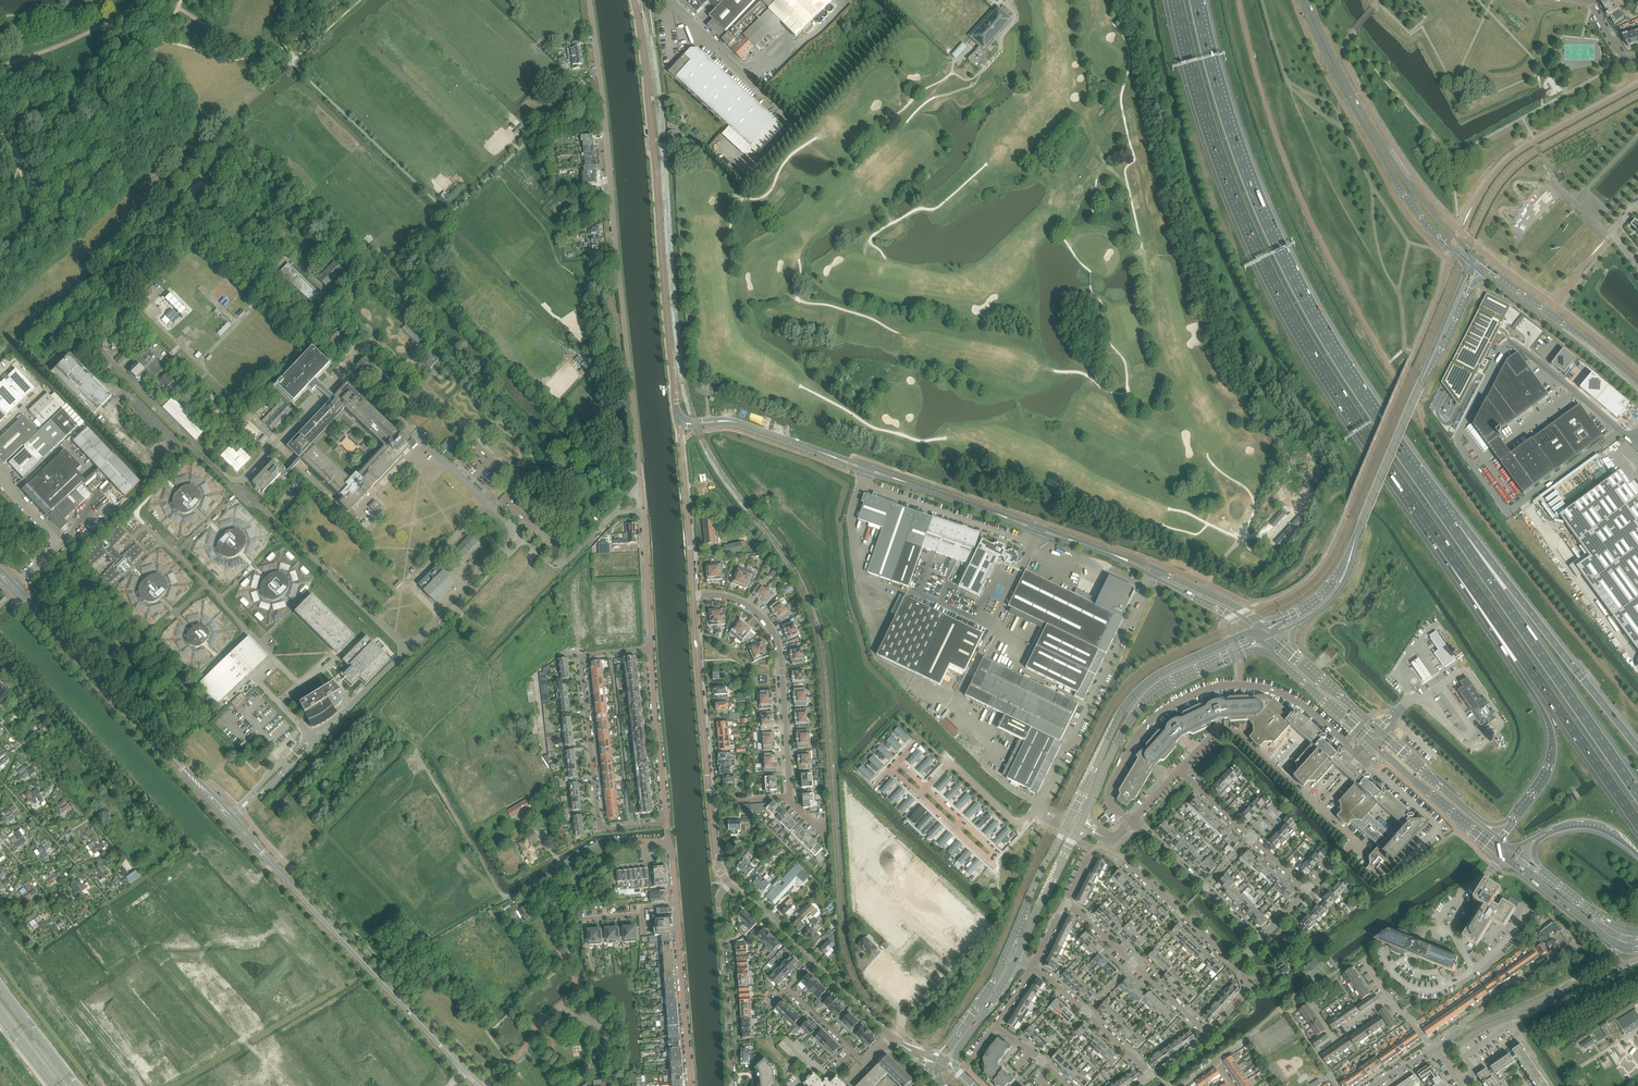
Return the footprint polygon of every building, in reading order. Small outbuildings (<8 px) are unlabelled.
[(702,9),(708,2),(716,10),(709,17),(713,20),(707,26),(719,38),(725,32),(756,0),(682,0),(697,14),(702,9)] [(722,41),(732,50),(742,60),(751,50),(752,51),(758,45),(762,50),(771,40),(772,41),(783,30),(778,25),(780,23),(795,38),(833,0),(760,0),(760,1),(761,2),(736,27),(722,41)] [(1617,7),(1614,9),(1612,7),(1616,5),(1614,2),(1615,1),(1625,8),(1626,5),(1619,0),(1603,0),(1601,3),(1606,11),(1605,11),(1607,14),(1607,13),(1614,25),(1624,19),(1617,7)] [(969,55),(966,58),(967,59),(968,60),(971,62),(971,63),(979,70),(982,67),(981,66),(982,64),(984,65),(987,62),(986,60),(986,59),(988,61),(991,57),(987,53),(986,52),(985,51),(987,49),(991,45),(995,40),(1013,20),(1011,18),(1014,15),(1004,6),(1001,9),(997,6),(994,10),(993,11),(994,13),(995,13),(990,19),(991,20),(977,35),(972,40),(978,46),(975,49),(976,50),(975,51),(974,50),(971,53),(972,54),(970,56),(969,55)] [(1631,46),(1628,33),(1627,33),(1627,31),(1621,32),(1622,34),(1621,35),(1628,47),(1631,46)] [(1636,44),(1633,32),(1628,33),(1631,46),(1636,44)] [(580,47),(574,48),(575,52),(574,52),(574,53),(571,54),(571,56),(569,56),(570,60),(571,60),(571,58),(576,58),(576,59),(582,58),(580,47)] [(776,120),(721,70),(698,50),(691,50),(685,56),(684,55),(668,73),(676,79),(751,147),(776,120)] [(580,65),(581,65),(583,65),(582,58),(576,59),(576,58),(571,58),(571,60),(570,60),(569,60),(569,64),(572,63),(573,69),(580,68),(580,65)] [(593,136),(581,136),(582,141),(583,141),(584,147),(594,146),(594,140),(593,140),(593,136)] [(583,173),(581,173),(582,185),(597,183),(597,177),(597,172),(587,172),(583,173)] [(191,201),(205,186),(199,180),(185,195),(191,201)] [(169,218),(166,215),(159,221),(162,224),(169,218)] [(589,235),(592,236),(596,236),(602,235),(601,226),(595,226),(590,227),(590,231),(589,231),(589,235)] [(143,242),(140,239),(133,245),(136,248),(143,242)] [(590,244),(589,244),(590,252),(595,251),(595,250),(603,249),(603,243),(590,244)] [(307,259),(303,264),(315,275),(319,270),(307,259)] [(343,269),(334,261),(318,278),(326,286),(343,269)] [(115,265),(113,263),(106,269),(108,272),(115,265)] [(280,271),(309,300),(311,302),(317,296),(319,294),(288,263),(280,271)] [(107,280),(111,277),(105,270),(102,274),(107,280)] [(170,294),(165,299),(181,315),(186,310),(170,294)] [(1452,367),(1449,373),(1452,374),(1455,368),(1467,374),(1469,369),(1479,374),(1502,330),(1503,327),(1500,326),(1506,314),(1508,311),(1490,301),(1485,310),(1482,308),(1452,367)] [(172,309),(166,316),(174,323),(180,317),(172,309)] [(56,319),(60,323),(61,324),(69,317),(65,312),(56,319)] [(414,317),(413,318),(421,324),(425,320),(418,313),(415,316),(414,317)] [(1522,315),(1512,328),(1515,330),(1525,317),(1522,315)] [(405,325),(401,330),(418,346),(421,344),(425,339),(408,323),(406,325),(405,325)] [(58,326),(56,328),(48,336),(56,344),(66,334),(58,326)] [(332,340),(331,341),(335,345),(337,344),(338,345),(344,338),(343,337),(345,336),(340,331),(339,333),(338,332),(331,339),(332,340)] [(80,337),(71,346),(77,353),(79,351),(81,354),(89,346),(80,337)] [(141,341),(136,346),(139,350),(144,345),(141,341)] [(129,370),(127,372),(137,382),(150,369),(156,376),(171,360),(166,355),(166,354),(161,349),(160,349),(160,348),(157,345),(155,343),(141,356),(142,357),(135,364),(129,370)] [(323,393),(330,400),(333,402),(335,400),(333,397),(334,396),(327,389),(320,382),(315,378),(330,363),(312,346),(276,385),(294,401),(308,386),(312,391),(316,387),(323,393)] [(429,359),(425,364),(430,369),(438,360),(442,356),(433,347),(428,351),(425,354),(429,359)] [(1564,374),(1576,359),(1564,349),(1552,365),(1557,369),(1558,370),(1560,371),(1564,374)] [(121,352),(118,355),(115,359),(116,360),(120,364),(126,357),(122,354),(121,352)] [(1580,405),(1511,455),(1503,444),(1496,434),(1549,395),(1518,353),(1507,361),(1473,426),(1492,452),(1524,494),(1603,436),(1580,405)] [(70,354),(52,372),(50,373),(92,416),(112,396),(70,354)] [(365,356),(357,365),(381,388),(389,379),(372,363),(374,361),(367,354),(365,356)] [(89,360),(94,365),(97,362),(92,357),(89,360)] [(129,370),(135,364),(131,359),(124,366),(129,370)] [(24,399),(35,389),(16,369),(8,377),(7,376),(6,377),(5,377),(4,379),(4,378),(5,380),(0,384),(0,409),(6,416),(24,399)] [(122,383),(110,370),(104,375),(109,380),(106,382),(119,395),(124,390),(120,385),(122,383)] [(1590,371),(1577,386),(1614,417),(1627,402),(1590,371)] [(168,372),(159,381),(171,392),(179,384),(168,372)] [(333,397),(335,400),(333,402),(330,400),(286,446),(299,458),(302,455),(304,457),(302,459),(307,465),(339,495),(340,495),(343,497),(338,502),(346,509),(344,511),(353,520),(358,515),(352,510),(351,509),(362,497),(361,496),(364,493),(365,494),(371,487),(377,481),(398,459),(402,454),(409,446),(407,444),(409,442),(401,434),(401,435),(399,433),(353,390),(353,389),(347,382),(344,385),(341,388),(334,396),(333,397)] [(47,393),(31,408),(29,411),(42,425),(61,407),(47,393)] [(189,393),(181,401),(188,408),(196,400),(189,393)] [(173,397),(163,407),(196,439),(205,430),(173,397)] [(262,421),(272,431),(292,410),(282,401),(262,421)] [(66,437),(78,426),(63,410),(51,421),(66,437)] [(4,464),(38,431),(23,416),(0,438),(0,460),(4,464)] [(39,432),(55,448),(66,437),(51,421),(39,432)] [(215,433),(218,437),(225,431),(221,427),(215,433)] [(73,442),(98,469),(99,470),(114,456),(88,428),(73,442)] [(55,448),(39,432),(32,439),(47,455),(55,448)] [(412,438),(409,442),(407,444),(409,446),(411,448),(416,443),(412,438)] [(25,448),(39,463),(47,455),(32,439),(24,446),(25,448)] [(230,447),(220,456),(237,472),(250,458),(241,449),(237,453),(231,448),(230,447)] [(9,464),(16,471),(23,479),(40,463),(39,463),(25,448),(9,464)] [(46,516),(50,512),(50,513),(85,480),(77,471),(81,467),(65,450),(37,476),(27,485),(22,490),(46,516)] [(99,470),(125,497),(140,482),(115,455),(114,456),(99,470)] [(299,458),(285,473),(283,471),(285,470),(279,464),(277,465),(273,461),(252,483),(263,493),(280,474),(283,477),(284,478),(286,476),(302,459),(304,457),(302,455),(299,458)] [(1637,523),(1637,500),(1618,473),(1613,476),(1611,477),(1618,486),(1566,524),(1590,557),(1572,570),(1577,578),(1582,574),(1637,651),(1637,523)] [(297,481),(288,490),(290,493),(300,484),(297,481)] [(173,498),(172,500),(172,503),(173,505),(173,507),(174,508),(176,510),(177,511),(179,512),(181,513),(183,513),(185,513),(187,513),(189,512),(191,511),(193,510),(197,505),(198,504),(199,502),(200,500),(200,498),(200,496),(200,494),(199,492),(198,490),(197,488),(195,487),(193,486),(191,486),(189,485),(187,485),(185,486),(183,486),(181,487),(180,489),(176,493),(174,495),(173,496),(173,498)] [(75,490),(71,494),(79,502),(83,498),(75,490)] [(867,573),(908,587),(922,548),(933,518),(932,518),(897,505),(898,503),(868,492),(867,496),(858,520),(869,524),(883,529),(867,573)] [(68,498),(51,513),(48,516),(61,530),(63,532),(65,530),(63,527),(68,523),(65,519),(77,508),(73,504),(68,498)] [(376,513),(381,507),(375,500),(369,506),(376,513)] [(1280,511),(1269,523),(1274,527),(1285,515),(1280,511)] [(974,550),(977,542),(980,533),(967,529),(968,528),(963,526),(963,527),(959,526),(933,517),(932,518),(933,518),(922,548),(968,564),(973,549),(974,550)] [(1287,529),(1287,530),(1291,534),(1303,521),(1301,520),(1298,517),(1289,527),(1287,529)] [(716,543),(716,542),(715,538),(713,518),(708,518),(703,518),(705,544),(716,543)] [(106,575),(103,579),(104,580),(107,582),(106,583),(108,584),(112,582),(115,579),(118,576),(121,573),(123,575),(133,566),(131,564),(134,561),(137,558),(140,555),(143,551),(141,550),(139,548),(138,546),(134,549),(132,550),(129,553),(126,555),(122,558),(119,554),(119,555),(116,551),(112,547),(115,544),(118,542),(121,538),(124,535),(125,533),(124,532),(121,529),(122,529),(120,527),(118,529),(115,532),(111,534),(110,536),(107,539),(105,537),(99,542),(95,546),(97,548),(94,551),(91,554),(88,557),(85,560),(87,562),(89,564),(91,566),(94,563),(98,561),(101,558),(104,555),(106,554),(109,557),(107,559),(111,563),(113,561),(116,564),(113,567),(111,569),(108,572),(106,575)] [(245,544),(245,542),(245,540),(245,538),(244,536),(243,534),(242,532),(240,531),(238,530),(236,530),(234,529),(232,529),(230,530),(228,530),(227,531),(225,533),(221,537),(220,539),(219,540),(218,542),(217,544),(218,547),(218,549),(219,551),(220,552),(221,554),(223,555),(225,556),(227,557),(229,557),(231,557),(233,557),(235,556),(236,555),(238,554),(242,549),(243,548),(244,546),(245,544)] [(1275,543),(1280,547),(1291,534),(1287,530),(1275,543)] [(625,539),(618,540),(618,541),(618,544),(624,543),(636,543),(636,542),(636,534),(636,533),(626,534),(624,534),(625,539)] [(477,542),(469,534),(450,554),(458,562),(477,542)] [(992,544),(987,542),(982,539),(959,587),(979,596),(997,559),(1003,557),(1005,563),(1010,565),(1016,563),(1019,558),(1017,552),(1011,549),(1006,551),(1004,545),(998,542),(992,544)] [(741,543),(724,546),(726,555),(743,551),(741,543)] [(599,544),(599,554),(610,554),(610,544),(608,544),(603,544),(599,544)] [(714,562),(714,572),(722,572),(722,570),(723,570),(723,565),(722,565),(722,564),(716,564),(716,561),(714,562)] [(714,572),(714,562),(712,562),(712,565),(706,565),(706,567),(705,567),(706,572),(707,571),(707,573),(714,572)] [(419,585),(424,590),(424,591),(436,603),(436,602),(438,601),(439,599),(450,588),(453,585),(454,585),(454,584),(443,572),(446,570),(440,564),(424,580),(422,581),(421,582),(420,583),(419,585)] [(733,573),(732,575),(742,579),(746,569),(739,566),(738,569),(736,573),(736,574),(733,573)] [(746,569),(742,579),(752,583),(753,581),(753,580),(755,576),(752,575),(753,572),(746,569)] [(774,569),(770,575),(774,578),(778,572),(774,569)] [(1121,617),(1123,614),(1124,614),(1124,612),(1135,589),(1109,576),(1099,598),(1098,600),(1096,605),(1025,570),(1008,606),(1047,625),(1026,668),(1076,693),(1074,696),(1081,699),(1083,701),(1123,618),(1121,617)] [(715,583),(714,572),(707,573),(707,574),(706,574),(706,579),(707,579),(707,581),(713,580),(713,583),(715,583)] [(714,572),(715,583),(717,583),(717,580),(723,580),(723,578),(724,578),(723,573),(722,573),(722,572),(714,572)] [(270,575),(268,576),(266,578),(264,580),(262,582),(261,584),(261,586),(260,588),(260,590),(261,592),(261,594),(263,596),(264,598),(266,599),(267,600),(269,601),(272,601),(274,601),(276,601),(278,600),(280,599),(281,598),(285,593),(287,592),(288,590),(288,588),(289,586),(289,584),(288,582),(288,580),(287,578),(285,576),(284,575),(282,574),(280,573),(278,573),(275,573),(273,573),(271,574),(270,575)] [(139,590),(139,592),(139,594),(140,596),(141,598),(142,600),(144,601),(145,602),(147,603),(149,603),(152,603),(154,603),(156,602),(157,601),(159,600),(163,596),(165,594),(166,593),(166,591),(167,589),(167,586),(167,584),(166,582),(165,581),(164,579),(162,577),(160,576),(158,576),(156,575),(154,575),(152,576),(150,576),(148,577),(147,579),(142,583),(141,584),(140,586),(139,588),(139,590)] [(742,579),(732,575),(730,580),(733,582),(732,584),(739,586),(742,579)] [(752,583),(742,579),(739,586),(746,589),(747,587),(750,588),(751,585),(752,583)] [(754,597),(756,598),(759,600),(758,600),(759,600),(767,589),(760,584),(752,594),(755,596),(754,597)] [(763,603),(764,603),(767,605),(774,594),(767,589),(759,600),(763,603)] [(312,595),(294,613),(331,649),(336,655),(354,637),(349,631),(312,595)] [(983,635),(920,604),(905,597),(877,655),(940,686),(950,665),(965,672),(983,635)] [(771,611),(772,612),(774,615),(774,616),(785,607),(780,600),(770,608),(772,610),(771,611)] [(717,617),(725,617),(725,609),(719,609),(719,606),(717,607),(717,617)] [(710,618),(717,617),(717,607),(715,607),(715,610),(709,610),(709,612),(708,612),(709,617),(710,617),(710,618)] [(778,620),(779,620),(781,622),(791,614),(785,607),(774,616),(775,616),(778,620)] [(717,617),(710,618),(710,621),(707,621),(708,626),(716,625),(716,628),(718,628),(717,617)] [(725,617),(717,617),(718,628),(720,628),(720,625),(726,625),(725,617)] [(742,630),(747,623),(741,619),(737,623),(735,621),(736,620),(733,623),(742,630)] [(783,629),(784,631),(785,635),(796,630),(793,622),(783,626),(784,629),(783,629)] [(733,628),(729,633),(735,638),(737,636),(742,630),(738,627),(733,623),(732,625),(734,626),(733,628)] [(747,623),(742,630),(750,636),(752,635),(749,633),(753,628),(747,623)] [(206,629),(206,628),(205,627),(204,627),(204,626),(203,626),(202,626),(201,625),(200,625),(199,625),(198,625),(197,625),(196,625),(195,626),(194,626),(193,627),(192,628),(189,631),(188,631),(188,632),(187,633),(186,634),(186,635),(186,636),(186,637),(186,638),(186,639),(186,640),(186,641),(187,642),(187,643),(188,644),(189,645),(190,646),(191,646),(192,647),(193,647),(194,647),(195,647),(196,647),(197,647),(198,647),(199,647),(200,646),(201,646),(201,645),(202,645),(205,642),(206,641),(207,640),(207,639),(208,638),(208,637),(208,636),(208,635),(208,634),(208,633),(208,632),(208,631),(207,630),(207,629),(206,629)] [(737,636),(735,638),(741,643),(746,637),(747,636),(749,638),(750,636),(742,630),(737,636)] [(788,640),(790,643),(796,640),(798,639),(800,639),(796,630),(785,635),(788,640)] [(1437,633),(1431,638),(1436,644),(1437,645),(1440,650),(1436,653),(1439,658),(1440,659),(1445,667),(1456,660),(1445,645),(1444,644),(1439,636),(1437,634),(1437,633)] [(366,684),(390,659),(366,636),(342,660),(348,667),(340,675),(351,686),(359,678),(366,684)] [(218,703),(266,657),(248,639),(200,684),(218,703)] [(754,642),(759,652),(766,649),(765,648),(766,647),(764,643),(763,643),(763,642),(758,644),(756,641),(754,642)] [(759,652),(754,642),(752,643),(754,646),(748,648),(749,649),(746,650),(749,656),(759,652)] [(790,650),(790,652),(790,656),(804,655),(803,646),(790,647),(791,650),(790,650)] [(1330,658),(1332,660),(1337,654),(1329,647),(1324,652),(1330,658)] [(759,652),(763,662),(765,661),(764,658),(769,656),(768,655),(769,655),(767,650),(766,650),(766,649),(759,652)] [(763,662),(759,652),(749,656),(752,663),(759,660),(761,663),(763,662)] [(791,662),(792,662),(792,665),(805,664),(804,655),(790,656),(791,656),(791,662)] [(636,657),(624,658),(625,671),(637,669),(636,657)] [(1025,741),(1010,770),(1007,778),(1011,781),(1019,785),(1030,790),(1029,791),(1034,794),(1037,795),(1062,743),(1060,742),(1078,704),(984,658),(965,696),(1005,716),(999,728),(1020,739),(1025,741)] [(560,667),(568,666),(568,659),(559,660),(560,667)] [(1431,677),(1419,659),(1411,664),(1424,683),(1431,677)] [(591,662),(592,672),(593,679),(603,678),(602,665),(604,664),(604,661),(591,662)] [(611,666),(610,666),(610,671),(611,671),(612,674),(612,677),(613,677),(616,710),(617,712),(618,729),(619,732),(623,771),(623,773),(624,777),(625,788),(625,790),(626,799),(626,806),(625,806),(626,810),(629,810),(629,805),(628,799),(615,677),(614,674),(614,671),(614,669),(613,666),(611,666)] [(793,671),(792,672),(792,673),(792,677),(806,676),(809,676),(809,673),(806,673),(805,667),(792,668),(793,671)] [(638,681),(638,674),(637,669),(625,671),(627,682),(638,681)] [(561,673),(557,674),(558,681),(570,679),(569,672),(561,673)] [(714,680),(723,680),(723,681),(725,681),(725,680),(728,680),(727,673),(713,673),(713,676),(712,677),(712,679),(714,680)] [(793,683),(794,686),(805,685),(804,677),(806,677),(806,676),(792,677),(792,678),(792,677),(793,681),(793,683)] [(593,679),(594,690),(595,697),(605,696),(603,678),(593,679)] [(1466,689),(1459,693),(1472,711),(1473,710),(1473,711),(1474,711),(1478,717),(1481,723),(1482,722),(1493,715),(1493,714),(1494,714),(1493,712),(1492,713),(1491,712),(1489,709),(1487,706),(1486,705),(1487,704),(1485,701),(1484,702),(1483,700),(1480,696),(1480,695),(1472,684),(1467,678),(1464,680),(1461,682),(1463,685),(1463,686),(1464,686),(1466,689)] [(640,693),(639,686),(638,681),(627,682),(628,694),(640,693)] [(305,713),(310,724),(312,729),(318,727),(323,724),(328,721),(332,717),(337,714),(333,707),(335,706),(336,708),(343,702),(338,693),(341,691),(332,682),(299,703),(304,714),(305,713)] [(559,686),(556,686),(557,693),(568,692),(568,691),(568,688),(567,685),(559,686)] [(726,687),(718,688),(714,688),(713,689),(713,692),(714,693),(714,696),(717,696),(718,700),(724,699),(724,698),(728,698),(728,695),(728,692),(726,692),(726,687)] [(793,692),(793,694),(794,698),(793,698),(807,697),(806,697),(805,688),(794,689),(794,692),(793,692)] [(772,694),(771,694),(771,691),(758,692),(759,700),(773,700),(773,699),(772,699),(772,696),(772,694)] [(568,692),(557,693),(558,700),(569,699),(569,698),(569,695),(568,695),(568,692)] [(245,698),(241,693),(231,702),(235,707),(245,698)] [(641,705),(640,698),(640,693),(628,694),(629,706),(641,705)] [(595,697),(596,707),(597,713),(607,712),(605,696),(595,697)] [(1124,806),(1125,806),(1126,806),(1127,807),(1130,802),(1134,801),(1154,767),(1160,761),(1164,761),(1176,748),(1176,743),(1181,737),(1189,733),(1193,735),(1209,727),(1211,723),(1218,719),(1227,719),(1230,722),(1248,721),(1253,725),(1253,731),(1253,733),(1249,738),(1250,739),(1251,741),(1253,742),(1254,744),(1255,745),(1257,746),(1260,747),(1264,743),(1272,742),(1273,744),(1289,726),(1310,745),(1295,763),(1296,765),(1297,772),(1293,777),(1294,779),(1295,781),(1297,783),(1299,784),(1301,786),(1303,787),(1307,782),(1309,782),(1315,782),(1317,783),(1333,766),(1340,772),(1347,778),(1354,785),(1338,802),(1340,804),(1340,812),(1336,816),(1337,818),(1338,820),(1340,821),(1341,822),(1342,823),(1343,824),(1345,825),(1347,826),(1350,823),(1378,847),(1368,857),(1369,865),(1368,867),(1367,868),(1365,870),(1366,871),(1367,873),(1369,875),(1370,876),(1372,877),(1374,879),(1375,879),(1376,880),(1380,876),(1389,875),(1404,857),(1404,849),(1420,831),(1427,823),(1428,823),(1428,822),(1428,821),(1427,821),(1426,821),(1409,822),(1409,821),(1409,819),(1411,819),(1413,817),(1411,816),(1408,816),(1408,813),(1386,793),(1384,793),(1384,791),(1382,789),(1380,791),(1380,794),(1378,794),(1365,782),(1365,780),(1367,780),(1369,778),(1367,776),(1365,776),(1365,774),(1366,773),(1358,766),(1351,759),(1343,753),(1342,754),(1340,754),(1340,752),(1338,750),(1336,752),(1336,754),(1334,754),(1321,743),(1321,741),(1324,740),(1325,739),(1324,737),(1321,737),(1321,734),(1299,715),(1296,715),(1296,712),(1294,711),(1293,712),(1293,715),(1291,715),(1273,699),(1272,701),(1271,700),(1270,699),(1268,698),(1266,697),(1264,696),(1262,696),(1261,696),(1259,696),(1257,696),(1255,697),(1253,697),(1251,698),(1250,699),(1247,697),(1229,698),(1226,701),(1225,700),(1224,700),(1223,699),(1222,699),(1219,698),(1217,698),(1215,698),(1213,699),(1211,699),(1209,700),(1208,701),(1206,702),(1205,704),(1204,705),(1203,706),(1199,705),(1183,713),(1181,717),(1180,716),(1178,717),(1176,717),(1174,717),(1172,718),(1170,719),(1169,720),(1167,721),(1166,723),(1165,724),(1164,726),(1163,728),(1162,730),(1162,731),(1158,731),(1146,745),(1146,749),(1145,749),(1143,750),(1141,751),(1139,752),(1138,753),(1137,755),(1136,757),(1138,758),(1119,791),(1120,795),(1117,800),(1118,801),(1119,802),(1120,803),(1121,804),(1123,805),(1124,806)] [(794,704),(795,704),(795,707),(806,706),(806,703),(808,703),(807,697),(793,698),(794,698),(794,704)] [(773,705),(773,704),(772,700),(773,700),(759,700),(759,709),(772,709),(772,705),(773,705)] [(642,717),(642,710),(641,705),(629,706),(631,718),(642,717)] [(795,713),(795,715),(795,719),(809,718),(807,718),(806,709),(795,710),(795,713)] [(597,713),(598,724),(599,732),(609,731),(607,712),(597,713)] [(773,715),(772,712),(761,712),(761,716),(760,716),(760,721),(774,720),(773,715)] [(644,728),(643,721),(642,717),(631,718),(632,730),(644,728)] [(563,726),(572,725),(572,724),(572,721),(571,721),(571,718),(562,719),(563,726)] [(795,725),(796,725),(796,728),(809,727),(809,718),(795,719),(795,725)] [(774,726),(774,725),(774,721),(774,720),(760,721),(761,730),(774,729),(773,726),(774,726)] [(564,733),(572,732),(572,731),(573,731),(572,728),(572,725),(563,726),(561,726),(562,733),(564,733)] [(911,737),(899,725),(894,730),(906,741),(911,737)] [(645,740),(644,733),(644,728),(632,730),(633,742),(645,740)] [(796,734),(796,736),(796,740),(810,739),(810,733),(808,733),(808,730),(797,731),(797,734),(796,734)] [(599,732),(600,742),(601,749),(611,748),(609,731),(599,732)] [(775,736),(774,736),(774,732),(763,733),(763,736),(761,737),(762,742),(776,741),(775,741),(775,736)] [(902,746),(891,735),(886,740),(897,750),(902,746)] [(797,746),(798,746),(798,749),(811,748),(810,739),(796,740),(797,746)] [(646,752),(646,745),(645,740),(633,742),(635,754),(646,752)] [(776,747),(776,745),(775,742),(776,742),(776,741),(762,742),(762,751),(775,750),(775,747),(776,747)] [(893,758),(881,746),(878,749),(880,751),(877,754),(884,761),(887,758),(890,761),(893,758)] [(601,749),(602,759),(603,767),(613,765),(611,748),(601,749)] [(923,753),(918,749),(907,760),(912,764),(923,753)] [(567,759),(575,758),(575,756),(576,756),(575,753),(575,750),(566,751),(567,759)] [(797,755),(798,757),(798,761),(811,760),(811,751),(798,752),(798,755),(797,755)] [(648,764),(647,757),(646,752),(635,754),(636,766),(648,764)] [(724,753),(719,753),(719,761),(734,760),(735,760),(735,753),(724,753)] [(776,757),(775,757),(775,753),(762,754),(763,763),(777,762),(776,757)] [(873,754),(868,759),(880,770),(884,765),(873,754)] [(934,760),(929,756),(917,769),(921,773),(924,771),(926,774),(932,768),(929,765),(934,760)] [(734,760),(719,761),(719,762),(720,765),(720,768),(735,767),(736,767),(735,760),(734,760)] [(798,767),(799,767),(799,770),(812,769),(811,760),(798,761),(798,767)] [(777,768),(777,766),(777,763),(777,762),(763,763),(764,772),(776,771),(776,768),(777,768)] [(568,772),(577,771),(577,770),(577,767),(576,767),(576,764),(565,766),(566,772),(568,772)] [(649,776),(648,769),(648,764),(636,766),(637,777),(649,776)] [(863,764),(858,768),(870,780),(874,775),(863,764)] [(603,767),(604,776),(605,784),(615,783),(613,765),(603,767)] [(1229,770),(1236,776),(1240,771),(1234,765),(1229,770)] [(23,767),(17,771),(20,775),(26,771),(23,767)] [(1236,776),(1229,770),(1225,774),(1231,781),(1236,776)] [(577,771),(568,772),(569,778),(566,777),(565,782),(574,781),(573,778),(578,778),(578,777),(578,774),(577,774),(577,771)] [(947,774),(936,787),(941,791),(952,779),(947,774)] [(1231,781),(1225,774),(1221,779),(1229,787),(1233,782),(1231,781)] [(650,788),(650,781),(649,776),(637,777),(639,789),(650,788)] [(735,776),(723,777),(724,780),(724,784),(730,784),(731,788),(735,788),(735,784),(735,780),(737,780),(737,777),(735,776)] [(891,777),(880,789),(885,794),(896,781),(891,777)] [(1229,787),(1221,779),(1216,783),(1225,791),(1229,787)] [(815,781),(801,781),(802,785),(802,788),(805,788),(807,788),(808,791),(815,791),(814,788),(815,787),(815,781)] [(571,791),(579,790),(579,789),(579,786),(578,783),(570,784),(571,791)] [(605,784),(606,794),(606,801),(617,800),(615,783),(605,784)] [(1225,791),(1216,783),(1212,788),(1218,794),(1217,795),(1220,797),(1225,791)] [(777,784),(764,785),(764,791),(766,791),(766,793),(771,792),(770,791),(774,791),(777,790),(777,788),(777,787),(777,784)] [(956,785),(945,797),(949,801),(961,789),(956,785)] [(901,786),(889,799),(894,803),(905,790),(901,786)] [(34,797),(40,792),(37,788),(31,793),(34,797)] [(652,800),(651,793),(650,788),(639,789),(640,801),(652,800)] [(805,795),(803,795),(803,798),(803,802),(816,801),(815,794),(815,791),(808,791),(808,792),(808,794),(808,795),(805,795)] [(967,792),(955,805),(960,809),(972,797),(967,792)] [(1264,803),(1267,806),(1272,801),(1262,793),(1258,797),(1261,800),(1264,803)] [(910,795),(898,808),(903,812),(915,800),(910,795)] [(1254,802),(1260,808),(1264,803),(1261,800),(1258,797),(1254,802)] [(1192,811),(1200,802),(1195,798),(1192,801),(1190,799),(1186,804),(1188,806),(1192,811)] [(512,819),(518,815),(531,807),(527,799),(507,811),(512,819)] [(58,803),(61,808),(67,804),(63,800),(58,803)] [(606,801),(608,811),(608,819),(619,818),(617,800),(606,801)] [(653,812),(653,807),(652,800),(640,801),(641,813),(653,812)] [(766,811),(765,811),(770,816),(779,806),(777,804),(774,801),(771,804),(770,804),(770,803),(766,804),(766,811)] [(816,801),(803,802),(803,806),(803,807),(803,809),(806,808),(810,808),(810,810),(814,810),(814,808),(814,801),(816,801)] [(977,801),(964,814),(969,818),(981,805),(977,801)] [(1197,815),(1198,814),(1199,813),(1205,807),(1200,802),(1192,811),(1197,815)] [(1249,806),(1256,812),(1260,808),(1254,802),(1249,806)] [(920,804),(908,817),(914,823),(927,810),(920,804)] [(62,809),(65,814),(71,810),(67,805),(62,809)] [(746,805),(742,805),(743,811),(745,811),(746,815),(752,814),(752,812),(751,805),(746,805)] [(779,806),(770,816),(771,814),(776,819),(774,820),(783,811),(781,808),(779,806)] [(1256,812),(1249,806),(1245,811),(1251,817),(1256,812)] [(1199,813),(1203,817),(1209,811),(1205,807),(1199,813)] [(1240,816),(1241,815),(1247,821),(1251,817),(1245,811),(1243,809),(1238,814),(1240,816)] [(986,810),(974,823),(980,829),(992,816),(986,810)] [(783,811),(774,820),(779,825),(788,815),(786,814),(783,811)] [(1206,823),(1214,815),(1209,811),(1203,817),(1201,819),(1206,823)] [(929,813),(917,827),(921,831),(924,827),(927,830),(934,822),(931,820),(934,817),(930,813),(929,813)] [(788,815),(779,825),(781,823),(785,828),(784,829),(793,820),(790,817),(788,815)] [(1103,824),(1108,820),(1104,815),(1099,819),(1103,824)] [(1206,823),(1210,828),(1218,819),(1214,815),(1206,823)] [(573,816),(574,824),(583,823),(583,822),(583,819),(582,819),(582,816),(573,816)] [(1286,824),(1294,832),(1293,831),(1297,826),(1295,824),(1296,824),(1287,816),(1283,821),(1286,824)] [(731,831),(731,834),(737,834),(738,831),(741,831),(745,830),(745,825),(751,824),(751,820),(749,820),(749,817),(743,817),(743,821),(730,821),(730,831),(731,831)] [(995,819),(983,832),(988,836),(1000,824),(995,819)] [(1210,828),(1215,832),(1223,824),(1218,819),(1210,828)] [(793,820),(784,829),(789,834),(796,827),(798,825),(796,823),(793,820)] [(939,822),(928,834),(932,838),(943,826),(939,822)] [(1162,834),(1169,827),(1164,822),(1157,829),(1162,834)] [(1219,836),(1221,834),(1227,828),(1223,824),(1215,832),(1219,836)] [(1281,828),(1290,836),(1294,832),(1286,824),(1281,828)] [(1169,827),(1162,834),(1166,838),(1173,831),(1175,829),(1171,825),(1169,827)] [(797,828),(790,835),(795,840),(804,830),(801,828),(799,826),(797,828)] [(1006,827),(993,841),(998,845),(1001,841),(1004,844),(1009,838),(1007,835),(1011,831),(1006,827)] [(1224,840),(1224,841),(1230,834),(1232,832),(1227,828),(1221,834),(1225,838),(1224,840)] [(1277,833),(1286,841),(1290,836),(1281,828),(1277,833)] [(23,836),(19,830),(15,833),(19,839),(23,836)] [(581,837),(584,836),(584,833),(583,830),(581,830),(575,830),(576,839),(581,838),(581,837)] [(804,830),(795,840),(799,844),(808,835),(806,833),(807,833),(804,830)] [(949,831),(938,842),(942,846),(953,835),(949,831)] [(1178,835),(1173,831),(1166,838),(1171,842),(1178,835)] [(1178,835),(1171,842),(1175,846),(1184,837),(1180,833),(1178,835)] [(1273,837),(1279,843),(1282,845),(1286,841),(1277,833),(1273,837)] [(1224,841),(1228,845),(1234,838),(1230,834),(1224,841)] [(9,838),(13,844),(18,840),(14,835),(9,838)] [(808,835),(799,844),(804,849),(813,840),(810,837),(808,835)] [(1180,851),(1187,844),(1189,841),(1184,837),(1175,846),(1180,851)] [(1279,843),(1273,837),(1269,842),(1275,848),(1279,843)] [(1232,852),(1234,850),(1233,849),(1239,843),(1234,838),(1228,845),(1226,847),(1232,852)] [(525,854),(530,863),(538,859),(534,852),(536,851),(531,844),(530,845),(527,839),(519,843),(522,849),(521,850),(523,854),(525,854)] [(813,840),(804,849),(809,853),(810,852),(818,844),(816,842),(813,840)] [(958,840),(948,851),(952,855),(962,844),(958,840)] [(1187,844),(1180,851),(1184,855),(1193,846),(1189,841),(1187,844)] [(818,844),(810,852),(817,858),(815,860),(820,864),(825,859),(820,855),(822,853),(820,852),(823,849),(818,844)] [(1193,846),(1184,855),(1189,859),(1196,852),(1198,850),(1193,846)] [(95,847),(90,850),(94,855),(99,852),(95,847)] [(1315,852),(1322,858),(1326,853),(1320,847),(1315,852)] [(968,849),(957,860),(962,864),(965,860),(968,862),(972,857),(970,855),(972,853),(968,849)] [(1311,856),(1318,862),(1322,858),(1315,852),(1313,849),(1309,854),(1311,856)] [(1244,864),(1252,855),(1248,851),(1242,857),(1241,856),(1239,859),(1244,864)] [(948,852),(944,856),(948,860),(952,856),(948,852)] [(1200,856),(1196,852),(1189,859),(1193,863),(1200,856)] [(1200,856),(1193,863),(1198,868),(1200,866),(1209,857),(1208,856),(1207,858),(1202,854),(1200,856)] [(1249,868),(1257,860),(1252,855),(1244,864),(1249,868)] [(1311,856),(1307,861),(1313,867),(1318,862),(1311,856)] [(1204,870),(1211,863),(1213,861),(1209,857),(1200,866),(1204,870)] [(742,871),(749,864),(751,863),(746,858),(744,860),(744,859),(737,867),(738,867),(737,868),(739,870),(740,869),(742,871)] [(970,874),(981,862),(977,858),(965,870),(970,874)] [(1257,868),(1263,862),(1259,858),(1257,860),(1249,868),(1251,866),(1255,870),(1257,868)] [(1094,867),(1102,871),(1106,863),(1099,860),(1097,865),(1095,864),(1094,867)] [(1307,861),(1303,865),(1309,871),(1313,867),(1307,861)] [(1263,862),(1257,868),(1255,870),(1260,875),(1268,866),(1263,862)] [(749,864),(742,871),(745,874),(744,874),(746,877),(747,876),(748,876),(749,876),(748,876),(749,876),(750,875),(752,877),(758,872),(763,866),(760,863),(756,868),(755,867),(754,868),(751,866),(753,864),(751,863),(749,864)] [(1211,863),(1204,870),(1209,874),(1216,868),(1211,863)] [(1298,871),(1298,870),(1305,876),(1309,871),(1303,865),(1301,863),(1295,869),(1298,871)] [(775,904),(776,904),(796,882),(800,887),(810,877),(796,864),(783,879),(780,882),(774,888),(766,896),(770,900),(770,901),(771,901),(773,903),(774,902),(775,903),(775,904)] [(1266,877),(1272,871),(1268,866),(1260,875),(1264,879),(1266,877)] [(1102,871),(1094,867),(1093,869),(1094,870),(1092,873),(1092,874),(1097,877),(1099,878),(1102,871)] [(99,868),(93,872),(96,876),(102,872),(100,870),(99,868)] [(129,883),(139,876),(136,871),(129,876),(124,868),(120,870),(126,878),(128,880),(129,883)] [(1119,870),(1113,876),(1111,878),(1115,883),(1117,881),(1124,874),(1119,870)] [(623,888),(623,882),(622,871),(616,871),(618,886),(615,886),(615,891),(624,890),(623,888)] [(1272,871),(1266,877),(1264,879),(1269,883),(1271,881),(1277,875),(1272,871)] [(102,873),(97,876),(100,881),(105,877),(102,873)] [(1093,884),(1097,877),(1092,874),(1090,873),(1088,878),(1087,877),(1085,880),(1093,884)] [(1222,887),(1229,880),(1231,878),(1226,873),(1223,875),(1224,876),(1218,883),(1222,887)] [(1124,874),(1117,881),(1115,883),(1120,887),(1125,881),(1128,878),(1124,874)] [(757,879),(754,882),(754,883),(754,884),(756,886),(757,885),(759,887),(769,877),(767,875),(763,879),(759,875),(756,878),(757,879)] [(1271,881),(1275,885),(1281,879),(1277,875),(1271,881)] [(769,877),(759,887),(761,889),(761,890),(763,893),(764,892),(765,891),(766,892),(765,892),(766,892),(768,889),(768,888),(771,885),(768,882),(771,879),(769,877)] [(1124,891),(1133,882),(1128,878),(1125,881),(1120,887),(1124,891)] [(1225,893),(1233,884),(1235,882),(1231,878),(1229,880),(1222,887),(1227,891),(1225,893)] [(780,882),(777,879),(771,885),(774,888),(780,882)] [(1281,879),(1275,885),(1273,887),(1278,892),(1286,883),(1281,879)] [(1083,887),(1092,892),(1096,885),(1093,884),(1085,880),(1084,882),(1085,883),(1083,887)] [(1335,886),(1343,893),(1347,889),(1348,890),(1350,887),(1345,882),(1342,884),(1339,881),(1335,886)] [(1493,904),(1502,891),(1486,881),(1474,900),(1482,905),(1463,937),(1477,946),(1491,923),(1489,922),(1490,920),(1504,928),(1516,909),(1503,901),(1499,908),(1493,904)] [(1131,894),(1137,887),(1133,882),(1124,891),(1129,896),(1131,894)] [(1282,896),(1290,888),(1286,883),(1278,892),(1282,896)] [(1233,884),(1225,893),(1229,898),(1236,891),(1238,888),(1234,884),(1233,885),(1233,884)] [(1338,898),(1343,893),(1335,886),(1332,888),(1329,885),(1327,887),(1338,898)] [(1092,892),(1083,887),(1081,892),(1080,891),(1078,894),(1086,898),(1089,899),(1092,892)] [(1137,887),(1131,894),(1129,896),(1133,900),(1135,898),(1142,891),(1137,887)] [(1334,902),(1338,898),(1327,887),(1325,889),(1328,892),(1326,895),(1334,902)] [(1282,896),(1288,901),(1290,899),(1289,898),(1295,892),(1290,888),(1282,896)] [(1135,898),(1140,902),(1146,895),(1142,891),(1135,898)] [(1241,895),(1236,891),(1229,898),(1234,902),(1241,895)] [(1241,895),(1234,902),(1238,906),(1247,897),(1243,893),(1241,895)] [(1076,902),(1083,905),(1086,898),(1078,894),(1077,896),(1078,897),(1076,902)] [(1140,902),(1144,906),(1151,899),(1146,895),(1140,902)] [(1330,907),(1334,902),(1326,895),(1322,899),(1325,902),(1323,905),(1328,910),(1331,907),(1330,907)] [(1247,897),(1238,906),(1243,910),(1252,901),(1247,897)] [(1510,897),(1507,901),(1508,902),(1516,907),(1518,904),(1519,902),(1510,897)] [(780,909),(783,912),(782,913),(788,919),(795,912),(789,906),(793,901),(790,898),(780,909)] [(1144,906),(1149,911),(1155,904),(1151,899),(1144,906)] [(1252,901),(1243,910),(1247,915),(1254,908),(1256,906),(1252,901)] [(516,912),(518,910),(524,921),(532,916),(526,906),(520,909),(517,903),(512,906),(516,912)] [(793,924),(800,931),(805,926),(801,922),(804,919),(810,913),(814,916),(818,911),(815,908),(814,908),(809,904),(807,906),(805,904),(797,912),(801,916),(798,919),(793,924)] [(1149,911),(1153,915),(1160,908),(1155,904),(1149,911)] [(1326,913),(1328,910),(1323,905),(1320,907),(1317,904),(1313,909),(1321,916),(1325,912),(1326,913)] [(1103,905),(1094,914),(1099,918),(1108,909),(1103,905)] [(1153,915),(1158,919),(1164,912),(1160,908),(1153,915)] [(1259,912),(1254,908),(1247,915),(1252,919),(1259,912)] [(1316,921),(1321,916),(1313,909),(1310,911),(1307,908),(1305,910),(1316,921)] [(75,913),(78,918),(84,914),(81,909),(80,910),(81,912),(80,913),(79,911),(75,913)] [(1104,922),(1110,915),(1112,913),(1108,909),(1099,918),(1104,922)] [(757,924),(750,917),(744,910),(739,916),(746,922),(739,929),(745,936),(757,924)] [(1259,912),(1252,919),(1257,923),(1263,916),(1265,914),(1260,910),(1259,912)] [(1312,925),(1316,921),(1305,910),(1303,912),(1306,915),(1304,918),(1312,925)] [(1164,912),(1158,919),(1156,921),(1161,926),(1163,924),(1163,923),(1169,917),(1164,912)] [(1110,915),(1104,922),(1108,926),(1117,917),(1112,913),(1110,915)] [(1538,913),(1533,920),(1540,925),(1544,917),(1538,913)] [(1065,924),(1072,927),(1076,920),(1068,916),(1067,916),(1066,919),(1067,919),(1065,924)] [(1263,916),(1257,923),(1261,927),(1268,920),(1263,916)] [(654,927),(655,935),(655,936),(656,936),(671,935),(671,926),(673,926),(672,917),(656,919),(657,927),(654,927)] [(1113,931),(1119,924),(1121,921),(1122,921),(1117,917),(1108,926),(1113,931)] [(1312,925),(1304,918),(1300,922),(1303,926),(1301,928),(1306,934),(1309,931),(1308,930),(1312,925)] [(38,923),(35,919),(29,923),(32,927),(38,923)] [(1121,931),(1125,936),(1132,929),(1134,926),(1136,924),(1132,920),(1130,922),(1129,922),(1126,926),(1124,928),(1121,931)] [(57,924),(57,925),(60,930),(61,929),(61,930),(63,928),(65,927),(64,925),(62,921),(57,924)] [(1117,935),(1119,933),(1121,931),(1124,928),(1126,926),(1121,921),(1119,924),(1113,931),(1117,935)] [(1556,950),(1560,947),(1555,939),(1550,943),(1550,942),(1546,937),(1553,931),(1555,934),(1561,930),(1554,922),(1552,921),(1538,932),(1546,945),(1549,948),(1551,946),(1553,948),(1553,947),(1556,950)] [(55,924),(50,928),(53,933),(58,930),(56,927),(55,924)] [(1072,927),(1065,924),(1063,928),(1062,928),(1061,930),(1069,934),(1072,927)] [(1174,938),(1182,929),(1178,925),(1171,932),(1171,931),(1168,933),(1174,938)] [(630,927),(631,942),(637,942),(637,941),(640,940),(639,926),(630,927)] [(810,940),(816,933),(819,930),(815,926),(812,929),(811,928),(805,935),(810,940)] [(631,942),(630,927),(621,928),(622,942),(625,941),(625,943),(631,942)] [(613,944),(612,928),(603,929),(604,943),(607,943),(607,944),(613,944)] [(612,928),(613,944),(619,943),(619,942),(622,942),(621,928),(612,928)] [(594,930),(596,945),(601,944),(601,943),(604,943),(603,929),(594,930)] [(757,937),(763,942),(770,935),(764,929),(757,937)] [(1136,933),(1132,929),(1125,936),(1130,940),(1136,933)] [(1182,929),(1174,938),(1178,942),(1187,934),(1182,929)] [(596,945),(594,930),(585,930),(586,944),(590,944),(590,945),(596,945)] [(1069,934),(1061,930),(1059,933),(1061,933),(1058,938),(1065,941),(1069,934)] [(1382,935),(1375,940),(1389,945),(1389,946),(1390,947),(1390,948),(1391,948),(1391,949),(1392,950),(1393,951),(1394,952),(1395,952),(1395,953),(1396,953),(1397,954),(1399,954),(1400,954),(1401,954),(1402,954),(1403,954),(1404,953),(1405,953),(1407,952),(1453,971),(1455,965),(1456,966),(1457,965),(1457,963),(1456,963),(1458,957),(1412,939),(1412,938),(1411,937),(1411,936),(1410,935),(1410,934),(1409,934),(1408,933),(1407,932),(1406,931),(1405,931),(1404,931),(1403,930),(1402,930),(1400,930),(1399,930),(1398,930),(1397,931),(1396,931),(1395,932),(1389,930),(1385,933),(1383,932),(1382,935)] [(816,933),(810,940),(815,945),(822,938),(824,941),(831,933),(828,931),(824,936),(822,938),(816,933)] [(1085,932),(1079,939),(1084,943),(1090,936),(1085,932)] [(831,933),(824,941),(826,943),(820,950),(825,955),(826,955),(828,957),(833,952),(830,950),(834,946),(829,941),(833,936),(831,933)] [(1141,937),(1136,933),(1130,940),(1134,944),(1141,937)] [(1185,945),(1191,938),(1187,934),(1178,942),(1183,947),(1185,945)] [(662,942),(672,941),(671,935),(656,936),(655,936),(649,936),(650,941),(650,943),(656,943),(662,942)] [(767,946),(774,939),(770,935),(763,942),(767,946)] [(1145,942),(1146,942),(1148,940),(1143,935),(1141,937),(1134,944),(1139,948),(1145,942)] [(1090,936),(1084,943),(1082,945),(1086,950),(1095,941),(1090,936)] [(735,948),(737,949),(737,950),(747,950),(748,950),(748,949),(748,944),(746,944),(746,941),(743,938),(741,940),(736,941),(736,945),(735,946),(735,948)] [(1065,941),(1058,938),(1056,942),(1055,942),(1054,944),(1062,948),(1065,941)] [(1191,938),(1185,945),(1183,947),(1187,951),(1189,949),(1196,942),(1191,938)] [(1541,945),(1537,948),(1540,952),(1542,955),(1543,955),(1545,954),(1545,953),(1547,952),(1542,944),(1543,943),(1540,938),(1537,940),(1541,945)] [(774,939),(765,948),(770,954),(767,957),(770,959),(776,953),(773,951),(780,944),(774,939)] [(1091,954),(1099,945),(1095,941),(1086,950),(1091,954)] [(1196,942),(1189,949),(1187,951),(1192,955),(1194,953),(1200,946),(1196,942)] [(1062,948),(1054,944),(1053,947),(1054,947),(1052,952),(1058,955),(1062,948)] [(1100,953),(1104,949),(1099,945),(1091,954),(1095,958),(1097,956),(1100,953)] [(1200,946),(1194,953),(1192,955),(1196,959),(1198,958),(1205,951),(1200,946)] [(1537,955),(1540,952),(1537,948),(1535,949),(1534,948),(1529,952),(1534,960),(1539,957),(1537,955)] [(1152,961),(1159,954),(1154,950),(1148,957),(1152,961)] [(1198,958),(1203,962),(1209,955),(1205,951),(1198,958)] [(1058,955),(1052,952),(1049,956),(1048,956),(1047,958),(1055,962),(1058,955)] [(1534,960),(1529,952),(1524,955),(1530,964),(1534,960)] [(1098,964),(1105,957),(1100,953),(1097,956),(1095,958),(1093,960),(1098,964)] [(1163,958),(1159,954),(1152,961),(1157,965),(1163,958)] [(1203,962),(1207,966),(1214,959),(1209,955),(1203,962)] [(1524,955),(1520,958),(1525,967),(1530,964),(1524,955)] [(797,962),(798,961),(793,957),(792,958),(791,956),(786,961),(794,968),(799,964),(797,962)] [(1105,957),(1098,964),(1102,969),(1109,962),(1105,957)] [(1055,962),(1047,958),(1046,961),(1047,961),(1045,966),(1054,971),(1057,963),(1055,962)] [(1168,963),(1163,958),(1157,965),(1161,970),(1168,963)] [(1520,958),(1515,962),(1521,970),(1525,967),(1520,958)] [(784,959),(780,963),(790,973),(794,968),(784,959)] [(1207,966),(1212,970),(1218,963),(1214,959),(1207,966)] [(1314,960),(1307,966),(1306,966),(1307,967),(1311,972),(1319,965),(1314,960)] [(1107,973),(1114,966),(1109,962),(1102,969),(1107,973)] [(1515,962),(1510,965),(1516,973),(1521,970),(1515,962)] [(782,965),(778,969),(786,977),(790,973),(780,963),(782,965)] [(1172,967),(1168,963),(1161,970),(1166,974),(1172,967)] [(1216,975),(1223,968),(1218,963),(1212,970),(1216,975)] [(1279,972),(1282,976),(1289,971),(1287,968),(1290,967),(1287,963),(1284,964),(1284,965),(1279,969),(1280,971),(1279,972)] [(1516,973),(1510,965),(1506,968),(1512,976),(1516,973)] [(1114,966),(1107,973),(1112,977),(1118,970),(1114,966)] [(659,968),(655,969),(656,972),(658,972),(658,975),(665,974),(675,974),(674,970),(675,970),(674,967),(659,968)] [(1166,974),(1164,975),(1162,977),(1167,982),(1175,973),(1171,969),(1172,967),(1166,974)] [(1069,968),(1061,976),(1065,981),(1074,972),(1069,968)] [(1353,968),(1344,974),(1363,1000),(1367,997),(1369,999),(1371,997),(1373,996),(1353,968)] [(1506,968),(1501,971),(1507,979),(1512,976),(1506,968)] [(772,971),(782,981),(786,977),(778,969),(777,970),(774,973),(772,971)] [(1219,980),(1223,975),(1226,972),(1223,970),(1216,977),(1219,980)] [(772,971),(768,976),(778,986),(782,981),(772,971)] [(1501,971),(1497,974),(1502,983),(1507,979),(1501,971)] [(1074,972),(1065,981),(1070,985),(1078,976),(1074,972)] [(1175,973),(1167,982),(1171,986),(1180,977),(1175,973)] [(801,982),(805,986),(813,978),(809,974),(801,982)] [(1497,974),(1492,977),(1498,986),(1502,983),(1497,974)] [(1074,989),(1081,983),(1083,981),(1078,976),(1070,985),(1074,989)] [(751,977),(739,978),(739,987),(740,987),(750,986),(749,982),(752,982),(751,977)] [(1176,990),(1182,983),(1184,981),(1180,977),(1171,986),(1176,990)] [(1492,977),(1488,980),(1493,989),(1498,986),(1492,977)] [(805,986),(810,990),(818,982),(813,978),(805,986)] [(1033,985),(1040,989),(1044,982),(1037,978),(1036,978),(1035,980),(1036,981),(1033,985)] [(1125,990),(1132,983),(1127,978),(1120,985),(1125,990)] [(1228,989),(1235,995),(1239,990),(1235,986),(1237,983),(1233,980),(1226,987),(1228,989)] [(1484,986),(1489,992),(1493,989),(1488,980),(1483,984),(1484,986)] [(1081,983),(1074,989),(1079,993),(1087,985),(1083,981),(1081,983)] [(810,990),(814,995),(822,986),(818,982),(810,990)] [(1129,994),(1136,987),(1132,983),(1125,990),(1129,994)] [(1187,988),(1182,983),(1176,990),(1180,995),(1187,988)] [(1040,989),(1033,985),(1031,989),(1029,988),(1028,991),(1035,996),(1040,989)] [(1084,998),(1090,991),(1092,989),(1087,985),(1079,993),(1084,998)] [(1488,994),(1484,988),(1482,985),(1478,988),(1484,997),(1488,994)] [(822,986),(814,995),(818,999),(814,1003),(817,1005),(823,999),(820,997),(826,991),(822,986)] [(1185,999),(1193,990),(1189,986),(1187,988),(1180,995),(1185,999)] [(657,993),(653,993),(653,995),(659,995),(676,993),(676,990),(676,987),(666,987),(664,988),(664,990),(662,991),(658,991),(658,993),(657,993)] [(1129,994),(1134,998),(1141,991),(1136,987),(1129,994)] [(1478,988),(1473,991),(1479,1000),(1484,997),(1478,988)] [(1090,991),(1084,998),(1088,1002),(1094,996),(1095,996),(1097,994),(1092,989),(1090,991)] [(1228,989),(1224,993),(1231,999),(1235,995),(1228,989)] [(1198,994),(1193,990),(1185,999),(1189,1003),(1198,994)] [(1035,996),(1028,991),(1026,993),(1027,994),(1025,998),(1031,1002),(1035,996)] [(1134,998),(1138,1003),(1145,996),(1141,991),(1134,998)] [(1218,996),(1226,1004),(1231,999),(1224,993),(1222,991),(1218,996)] [(1479,1000),(1473,991),(1469,994),(1475,1003),(1479,1000)] [(1149,992),(1146,994),(1145,996),(1138,1003),(1139,1003),(1140,1001),(1145,1005),(1147,1003),(1153,996),(1149,992)] [(1373,996),(1371,997),(1375,1003),(1379,1000),(1375,994),(1373,996)] [(1469,994),(1465,997),(1471,1006),(1475,1003),(1469,994)] [(828,1008),(836,1000),(831,996),(826,1002),(823,999),(817,1005),(820,1008),(824,1004),(828,1008)] [(1153,996),(1147,1003),(1145,1005),(1150,1009),(1151,1007),(1158,1000),(1153,996)] [(1216,1002),(1222,1008),(1226,1004),(1218,996),(1214,1000),(1216,1002)] [(1369,999),(1366,1000),(1370,1006),(1375,1003),(1371,997),(1369,999)] [(1465,997),(1461,1000),(1466,1009),(1471,1006),(1465,997)] [(1019,1004),(1029,1010),(1033,1004),(1031,1002),(1025,998),(1022,1002),(1021,1002),(1019,1004)] [(1056,999),(1050,1005),(1055,1010),(1061,1003),(1056,999)] [(677,1006),(677,1000),(665,1001),(665,1004),(659,1005),(660,1006),(660,1008),(677,1006)] [(775,1009),(774,1011),(778,1015),(780,1013),(788,1005),(783,1000),(775,1009)] [(836,1000),(828,1008),(832,1012),(840,1004),(836,1000)] [(1158,1000),(1151,1007),(1150,1009),(1154,1013),(1156,1012),(1162,1005),(1158,1000)] [(1366,1000),(1362,1003),(1366,1009),(1370,1006),(1366,1000)] [(1461,1000),(1456,1003),(1462,1012),(1466,1009),(1461,1000)] [(1101,1015),(1108,1008),(1110,1006),(1104,1001),(1102,1003),(1103,1004),(1097,1010),(1101,1015)] [(1216,1002),(1211,1007),(1218,1013),(1222,1008),(1216,1002)] [(1061,1003),(1055,1010),(1059,1014),(1065,1008),(1061,1003)] [(1354,1003),(1349,1006),(1355,1015),(1359,1012),(1354,1003)] [(1362,1003),(1358,1006),(1362,1012),(1366,1009),(1362,1003)] [(1456,1003),(1452,1006),(1458,1015),(1462,1012),(1456,1003)] [(840,1004),(832,1012),(836,1017),(835,1019),(837,1021),(843,1015),(841,1013),(845,1008),(840,1004)] [(1029,1010),(1019,1004),(1018,1006),(1019,1007),(1016,1011),(1025,1017),(1029,1010)] [(788,1005),(780,1013),(784,1017),(782,1019),(792,1009),(788,1005)] [(1156,1012),(1160,1016),(1167,1009),(1162,1005),(1156,1012)] [(1300,1010),(1303,1015),(1311,1009),(1308,1005),(1300,1010)] [(1108,1008),(1101,1015),(1106,1019),(1114,1010),(1110,1006),(1108,1008)] [(1349,1006),(1345,1010),(1351,1018),(1355,1015),(1349,1006)] [(1458,1015),(1452,1006),(1448,1009),(1453,1018),(1458,1015)] [(1211,1007),(1207,1011),(1214,1018),(1218,1013),(1211,1007)] [(1064,1018),(1070,1012),(1065,1008),(1059,1014),(1064,1018)] [(1379,1012),(1382,1016),(1388,1012),(1385,1008),(1379,1012)] [(792,1009),(782,1019),(786,1023),(796,1013),(792,1009)] [(1167,1009),(1160,1016),(1158,1018),(1163,1022),(1171,1013),(1167,1009)] [(1311,1009),(1303,1015),(1306,1019),(1314,1013),(1311,1009)] [(1453,1018),(1448,1009),(1443,1012),(1449,1021),(1453,1018)] [(751,1010),(741,1011),(741,1019),(751,1019),(752,1019),(751,1010)] [(1114,1010),(1106,1019),(1110,1023),(1119,1015),(1114,1010)] [(1345,1010),(1341,1013),(1346,1021),(1351,1018),(1345,1010)] [(1617,1021),(1625,1034),(1637,1027),(1637,1014),(1635,1010),(1617,1021)] [(1025,1017),(1016,1011),(1013,1015),(1012,1015),(1011,1017),(1018,1022),(1020,1023),(1025,1017)] [(1214,1018),(1207,1011),(1203,1016),(1209,1022),(1214,1018)] [(1070,1012),(1064,1018),(1062,1020),(1066,1024),(1066,1025),(1067,1026),(1069,1023),(1069,1022),(1075,1016),(1070,1012)] [(1391,1017),(1388,1012),(1382,1016),(1385,1021),(1391,1017)] [(1443,1012),(1439,1015),(1445,1024),(1449,1021),(1443,1012)] [(796,1013),(786,1023),(791,1027),(789,1029),(791,1032),(797,1026),(795,1023),(800,1017),(796,1013)] [(1167,1027),(1176,1018),(1171,1013),(1163,1022),(1167,1027)] [(1317,1018),(1314,1013),(1306,1019),(1309,1023),(1317,1018)] [(1341,1013),(1336,1016),(1342,1024),(1346,1021),(1341,1013)] [(844,1028),(854,1018),(850,1014),(846,1018),(843,1015),(837,1021),(844,1028)] [(1119,1015),(1110,1023),(1115,1027),(1123,1019),(1119,1015)] [(1439,1015),(1435,1018),(1441,1027),(1445,1024),(1439,1015)] [(1336,1016),(1332,1019),(1337,1027),(1342,1024),(1336,1016)] [(1380,1016),(1376,1019),(1381,1028),(1386,1025),(1380,1016)] [(1014,1033),(1016,1030),(1014,1029),(1018,1022),(1011,1017),(1009,1019),(1010,1020),(1007,1024),(1010,1026),(1008,1029),(1014,1033)] [(1394,1021),(1391,1017),(1385,1021),(1388,1025),(1394,1021)] [(857,1029),(855,1026),(858,1022),(854,1018),(844,1028),(851,1035),(857,1029)] [(1317,1018),(1309,1023),(1312,1028),(1320,1022),(1317,1018)] [(1441,1027),(1435,1018),(1430,1021),(1436,1030),(1441,1027)] [(1123,1019),(1115,1027),(1119,1032),(1128,1023),(1123,1019)] [(1332,1019),(1327,1022),(1333,1030),(1337,1027),(1332,1019)] [(1376,1019),(1371,1022),(1377,1031),(1381,1028),(1376,1019)] [(805,1032),(812,1024),(808,1020),(800,1028),(797,1026),(791,1032),(794,1035),(799,1029),(804,1033),(805,1032)] [(1397,1026),(1394,1021),(1388,1025),(1391,1030),(1397,1026)] [(1436,1030),(1430,1021),(1426,1024),(1432,1033),(1436,1030)] [(1320,1022),(1312,1028),(1315,1032),(1323,1026),(1320,1022)] [(1371,1022),(1367,1025),(1373,1034),(1377,1031),(1371,1022)] [(1124,1036),(1130,1029),(1132,1027),(1128,1023),(1119,1032),(1124,1036)] [(817,1029),(812,1024),(805,1032),(809,1036),(817,1029)] [(1082,1035),(1088,1029),(1083,1024),(1077,1031),(1082,1035)] [(1432,1033),(1426,1024),(1422,1027),(1423,1029),(1427,1036),(1432,1033)] [(1367,1025),(1363,1028),(1368,1037),(1373,1034),(1367,1025)] [(1031,1026),(1025,1033),(1029,1037),(1035,1030),(1031,1026)] [(1323,1026),(1315,1032),(1318,1036),(1326,1031),(1323,1026)] [(858,1041),(868,1031),(864,1027),(860,1031),(857,1029),(851,1035),(858,1041)] [(1184,1034),(1189,1041),(1194,1038),(1191,1032),(1192,1031),(1191,1029),(1190,1028),(1188,1029),(1189,1030),(1184,1034)] [(1363,1028),(1358,1031),(1364,1040),(1368,1037),(1363,1028)] [(1088,1029),(1082,1035),(1086,1040),(1093,1033),(1088,1029)] [(1135,1034),(1130,1029),(1124,1036),(1128,1040),(1135,1034)] [(818,1043),(827,1034),(822,1030),(819,1034),(816,1031),(810,1037),(813,1040),(817,1044),(818,1043)] [(1035,1030),(1029,1037),(1034,1041),(1040,1035),(1035,1030)] [(1414,1030),(1409,1033),(1415,1042),(1420,1039),(1416,1032),(1415,1032),(1414,1030)] [(864,1044),(872,1035),(868,1031),(858,1041),(858,1042),(860,1040),(864,1044)] [(1358,1031),(1354,1034),(1360,1043),(1364,1040),(1358,1031)] [(1135,1034),(1128,1040),(1133,1044),(1141,1036),(1137,1032),(1135,1034)] [(1179,1038),(1184,1045),(1189,1041),(1184,1034),(1183,1032),(1177,1035),(1179,1038)] [(1091,1044),(1097,1037),(1093,1033),(1086,1040),(1091,1044)] [(1326,1033),(1321,1036),(1325,1042),(1330,1039),(1326,1033)] [(1409,1033),(1405,1037),(1411,1045),(1415,1042),(1409,1033)] [(822,1048),(831,1039),(827,1034),(818,1043),(822,1048)] [(1354,1034),(1350,1037),(1355,1046),(1360,1043),(1354,1034)] [(877,1040),(872,1035),(864,1044),(869,1048),(877,1040)] [(1038,1045),(1044,1039),(1040,1035),(1034,1041),(1038,1045)] [(1138,1049),(1144,1042),(1146,1040),(1141,1036),(1133,1044),(1138,1049)] [(1321,1036),(1317,1039),(1321,1045),(1325,1042),(1321,1036)] [(1044,1039),(1038,1045),(1043,1050),(1049,1044),(1052,1042),(1046,1037),(1044,1039)] [(1097,1037),(1091,1044),(1095,1048),(1102,1042),(1097,1037)] [(1347,1037),(1343,1040),(1349,1048),(1353,1045),(1347,1037)] [(1411,1045),(1405,1037),(1400,1040),(1406,1048),(1411,1045)] [(1179,1038),(1174,1041),(1179,1048),(1184,1045),(1179,1038)] [(826,1052),(835,1043),(831,1039),(822,1048),(826,1052)] [(1008,1050),(1009,1050),(1012,1047),(1011,1046),(1006,1042),(1005,1042),(1004,1043),(998,1039),(997,1039),(992,1045),(991,1045),(988,1050),(988,1051),(983,1058),(983,1063),(984,1063),(984,1068),(984,1073),(991,1079),(991,1080),(995,1084),(996,1084),(998,1085),(1006,1085),(1008,1084),(1009,1085),(1010,1085),(1015,1080),(1015,1079),(1012,1076),(1011,1076),(999,1065),(999,1064),(1004,1056),(1008,1050)] [(1169,1045),(1174,1052),(1179,1048),(1174,1041),(1173,1039),(1168,1043),(1169,1045)] [(1317,1039),(1312,1042),(1316,1048),(1321,1045),(1317,1039)] [(1590,1039),(1581,1045),(1584,1049),(1593,1043),(1590,1039)] [(1343,1040),(1339,1043),(1344,1051),(1349,1048),(1343,1040)] [(1406,1048),(1400,1040),(1396,1043),(1401,1051),(1406,1048)] [(1100,1052),(1106,1046),(1102,1042),(1095,1048),(1093,1050),(1098,1054),(1100,1052)] [(839,1047),(835,1043),(826,1052),(831,1056),(830,1056),(833,1059),(839,1053),(836,1050),(839,1047)] [(1339,1043),(1334,1046),(1340,1054),(1344,1051),(1339,1043)] [(1396,1043),(1391,1046),(1397,1055),(1401,1051),(1396,1043)] [(1169,1045),(1164,1048),(1169,1056),(1174,1052),(1169,1045)] [(1535,1065),(1532,1060),(1531,1061),(1524,1051),(1525,1050),(1522,1045),(1513,1051),(1523,1066),(1537,1085),(1548,1085),(1546,1083),(1547,1082),(1545,1079),(1544,1080),(1539,1074),(1541,1073),(1539,1070),(1537,1070),(1534,1065),(1535,1065)] [(1106,1046),(1100,1052),(1104,1057),(1111,1050),(1106,1046)] [(1334,1046),(1330,1049),(1335,1057),(1340,1054),(1334,1046)] [(1391,1046),(1386,1049),(1392,1058),(1397,1055),(1391,1046)] [(1164,1048),(1159,1052),(1164,1059),(1169,1056),(1164,1048)] [(681,1049),(670,1049),(669,1050),(666,1050),(667,1053),(663,1053),(663,1056),(663,1057),(682,1055),(681,1049)] [(1330,1049),(1325,1052),(1331,1060),(1335,1057),(1330,1049)] [(1386,1049),(1382,1052),(1388,1061),(1392,1058),(1386,1049)] [(1109,1061),(1115,1054),(1111,1050),(1104,1057),(1109,1061)] [(1056,1062),(1062,1056),(1058,1052),(1052,1058),(1056,1062)] [(1159,1052),(1154,1055),(1159,1063),(1164,1059),(1159,1052)] [(1325,1052),(1321,1055),(1327,1063),(1331,1060),(1325,1052)] [(1377,1056),(1379,1058),(1383,1064),(1388,1061),(1382,1052),(1377,1056)] [(1112,1067),(1120,1059),(1115,1054),(1109,1061),(1107,1063),(1112,1067)] [(741,1057),(741,1064),(750,1064),(750,1060),(754,1060),(754,1059),(756,1063),(760,1060),(760,1059),(756,1055),(754,1055),(750,1055),(750,1057),(741,1057)] [(878,1065),(857,1085),(874,1085),(886,1075),(888,1075),(900,1085),(911,1085),(915,1082),(888,1055),(886,1057),(885,1055),(878,1062),(880,1063),(878,1065)] [(1159,1063),(1154,1055),(1148,1059),(1150,1062),(1150,1063),(1151,1065),(1152,1066),(1153,1065),(1154,1066),(1159,1063)] [(1224,1061),(1227,1065),(1239,1057),(1238,1055),(1233,1058),(1232,1056),(1224,1061)] [(1510,1055),(1491,1068),(1496,1075),(1515,1063),(1510,1055)] [(1062,1056),(1056,1062),(1061,1067),(1067,1060),(1062,1056)] [(1372,1059),(1377,1068),(1382,1065),(1376,1056),(1372,1059)] [(1239,1057),(1227,1065),(1230,1069),(1237,1064),(1236,1062),(1240,1059),(1239,1057)] [(774,1072),(777,1069),(773,1065),(772,1066),(765,1058),(752,1071),(756,1076),(757,1085),(776,1085),(774,1072)] [(1372,1059),(1367,1062),(1373,1071),(1377,1068),(1372,1059)] [(1065,1071),(1071,1065),(1067,1060),(1061,1067),(1065,1071)] [(1116,1065),(1119,1067),(1120,1068),(1125,1064),(1123,1062),(1121,1060),(1116,1065)] [(1367,1062),(1363,1066),(1369,1074),(1373,1071),(1367,1062)] [(1237,1064),(1230,1069),(1232,1073),(1244,1065),(1243,1063),(1239,1066),(1237,1064)] [(1356,1063),(1355,1064),(1357,1068),(1358,1069),(1364,1077),(1369,1074),(1363,1066),(1361,1067),(1360,1066),(1359,1066),(1356,1063)] [(1071,1065),(1065,1071),(1070,1075),(1076,1069),(1071,1065)] [(1244,1065),(1232,1073),(1235,1077),(1243,1072),(1241,1070),(1246,1067),(1244,1065)] [(1074,1080),(1080,1073),(1083,1071),(1078,1066),(1076,1069),(1070,1075),(1074,1080)] [(1426,1066),(1416,1073),(1422,1081),(1429,1076),(1436,1071),(1434,1068),(1432,1069),(1430,1067),(1428,1069),(1426,1066)] [(1210,1071),(1216,1079),(1218,1078),(1217,1076),(1220,1074),(1215,1067),(1210,1071)] [(1132,1081),(1134,1080),(1137,1078),(1136,1077),(1137,1076),(1137,1075),(1135,1073),(1134,1073),(1132,1071),(1134,1070),(1132,1068),(1126,1072),(1127,1074),(1132,1081)] [(1353,1072),(1359,1081),(1364,1077),(1358,1069),(1353,1072)] [(1499,1085),(1498,1085),(1497,1084),(1487,1069),(1478,1075),(1481,1080),(1485,1085),(1500,1085),(1499,1085)] [(1080,1073),(1074,1080),(1079,1084),(1085,1077),(1087,1075),(1083,1071),(1080,1073)] [(1210,1071),(1205,1074),(1210,1081),(1213,1079),(1214,1081),(1216,1079),(1210,1071)] [(1243,1072),(1235,1077),(1238,1081),(1250,1073),(1249,1071),(1244,1074),(1243,1072)] [(1429,1076),(1432,1080),(1439,1075),(1436,1071),(1429,1076)] [(1353,1072),(1349,1075),(1355,1084),(1359,1081),(1353,1072)] [(1250,1073),(1238,1081),(1241,1085),(1248,1080),(1247,1078),(1251,1075),(1250,1073)] [(1132,1081),(1127,1074),(1122,1078),(1127,1085),(1132,1081)] [(1207,1083),(1210,1081),(1205,1074),(1200,1078),(1206,1085),(1208,1085),(1207,1083)] [(824,1085),(825,1085),(845,1085),(837,1078),(831,1084),(829,1082),(828,1079),(827,1078),(826,1078),(825,1079),(825,1080),(822,1080),(820,1082),(814,1075),(805,1084),(807,1085),(824,1085)] [(1344,1079),(1349,1085),(1351,1085),(1355,1084),(1349,1075),(1344,1079)] [(1414,1075),(1409,1078),(1414,1085),(1419,1082),(1414,1075)] [(1432,1080),(1435,1085),(1443,1080),(1439,1075),(1432,1080)] [(1079,1084),(1081,1085),(1085,1085),(1089,1082),(1085,1077),(1079,1084)] [(1117,1081),(1120,1085),(1125,1085),(1127,1085),(1122,1078),(1117,1081)] [(1195,1081),(1199,1085),(1202,1085),(1203,1085),(1206,1085),(1200,1078),(1195,1081)] [(1405,1081),(1408,1085),(1414,1085),(1409,1078),(1405,1081)]
